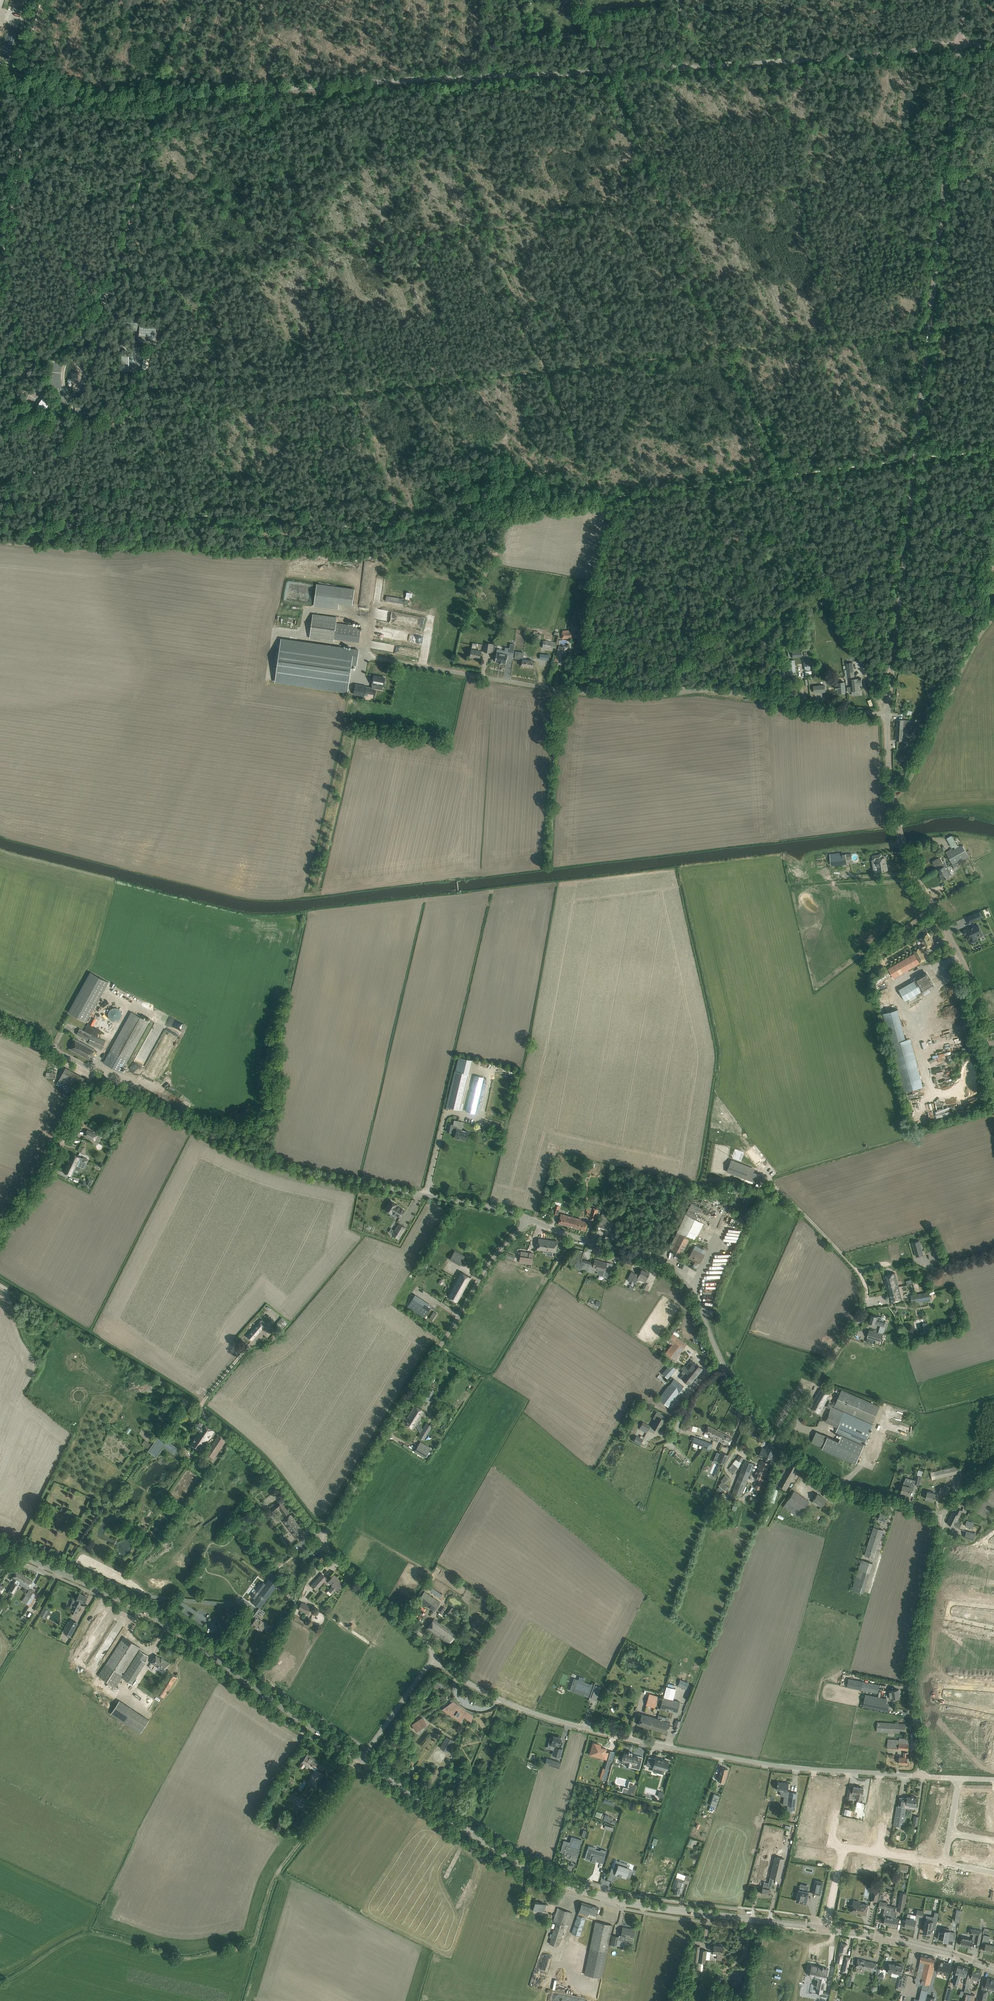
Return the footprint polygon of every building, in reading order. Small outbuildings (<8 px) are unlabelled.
[(131,330),(137,330),(139,318),(124,317),(123,325),(132,326),(131,330)] [(157,327),(140,325),(139,335),(149,336),(149,339),(156,340),(157,327)] [(38,407),(41,409),(42,408),(45,409),(49,404),(43,400),(38,407)] [(314,606),(338,609),(339,602),(353,604),(355,589),(317,584),(314,606)] [(359,641),(361,627),(336,623),(337,617),(313,614),(309,638),(334,641),(334,638),(359,641)] [(418,625),(418,627),(424,628),(426,618),(413,615),(412,623),(418,625)] [(277,668),(275,681),(300,685),(344,691),(348,692),(351,665),(353,665),(353,667),(352,668),(352,669),(353,670),(354,670),(355,669),(355,668),(355,667),(355,665),(357,666),(359,650),(299,642),(281,639),(278,664),(277,668)] [(550,649),(551,642),(543,641),(542,648),(550,649)] [(477,644),(472,643),(470,657),(479,659),(480,651),(476,650),(477,644)] [(490,653),(490,652),(493,653),(494,645),(492,644),(485,643),(484,652),(490,653)] [(495,656),(494,660),(495,660),(495,661),(499,662),(499,663),(500,662),(501,663),(502,663),(506,663),(507,659),(508,653),(509,653),(509,654),(513,654),(515,644),(510,644),(510,648),(505,648),(505,651),(505,652),(502,651),(501,653),(497,653),(496,656),(495,656)] [(562,647),(559,646),(554,661),(557,662),(557,663),(562,665),(568,647),(562,645),(562,647)] [(801,650),(792,651),(792,657),(801,656),(801,654),(803,654),(804,660),(805,670),(811,670),(809,650),(808,650),(808,649),(807,649),(807,650),(803,650),(803,651),(801,651),(801,650)] [(532,667),(533,660),(523,659),(523,653),(515,652),(515,659),(522,659),(522,666),(532,667)] [(847,677),(854,677),(853,662),(846,663),(847,677)] [(384,686),(385,678),(381,677),(381,678),(374,677),(372,684),(372,688),(366,687),(366,686),(355,684),(354,694),(364,696),(365,693),(373,694),(374,689),(376,689),(376,684),(384,686)] [(860,690),(859,685),(862,685),(861,678),(850,679),(851,683),(851,687),(847,687),(848,692),(860,690)] [(897,719),(897,729),(909,730),(909,720),(897,719)] [(919,723),(919,731),(926,731),(927,724),(919,723)] [(903,736),(904,732),(908,733),(909,730),(897,729),(896,740),(907,741),(907,736),(903,736)] [(918,737),(918,741),(924,741),(924,732),(919,732),(919,734),(912,733),(912,737),(918,737)] [(953,850),(952,848),(950,849),(950,850),(946,852),(947,853),(946,854),(952,864),(957,861),(959,863),(965,860),(964,858),(968,856),(962,845),(958,847),(952,835),(946,838),(952,848),(954,847),(955,849),(953,850)] [(836,865),(842,865),(847,864),(847,859),(852,859),(851,853),(836,855),(831,856),(832,860),(836,860),(836,865)] [(882,858),(881,854),(872,856),(873,860),(876,860),(878,872),(888,870),(887,865),(886,866),(885,858),(882,858)] [(940,857),(932,861),(935,866),(936,865),(941,875),(940,876),(943,880),(950,876),(948,872),(949,871),(948,869),(946,869),(945,866),(947,865),(944,860),(943,861),(940,857)] [(980,912),(966,917),(967,921),(973,918),(974,921),(973,921),(974,921),(980,919),(979,917),(981,916),(982,916),(980,912)] [(977,939),(976,935),(977,934),(975,931),(980,930),(978,925),(965,930),(966,933),(966,934),(968,939),(970,939),(971,941),(971,942),(972,942),(973,942),(974,942),(975,941),(976,941),(976,940),(977,939)] [(922,937),(920,939),(922,943),(919,945),(922,950),(925,948),(933,944),(928,934),(925,935),(925,934),(922,936),(922,937)] [(919,948),(914,951),(920,963),(925,960),(919,948)] [(888,969),(893,978),(920,963),(914,954),(888,969)] [(878,984),(891,976),(888,971),(875,978),(878,984)] [(69,1012),(85,1021),(107,981),(91,972),(69,1012)] [(899,989),(906,1001),(921,991),(922,993),(935,986),(926,972),(914,979),(915,980),(899,989)] [(108,1013),(108,1014),(108,1016),(109,1017),(109,1018),(110,1019),(111,1020),(112,1020),(113,1021),(115,1021),(116,1021),(117,1021),(119,1020),(120,1019),(120,1018),(121,1017),(121,1015),(122,1014),(121,1013),(121,1012),(120,1010),(119,1009),(118,1008),(117,1008),(115,1008),(113,1008),(112,1008),(111,1009),(110,1010),(109,1010),(109,1011),(108,1013)] [(906,1039),(898,1009),(883,1013),(904,1092),(923,1086),(911,1038),(906,1039)] [(132,1012),(103,1063),(121,1072),(129,1059),(149,1021),(132,1012)] [(100,1016),(94,1027),(110,1037),(116,1025),(100,1016)] [(77,1034),(89,1041),(88,1043),(102,1049),(105,1041),(92,1035),(80,1029),(77,1034)] [(95,1049),(76,1039),(70,1049),(89,1060),(95,1049)] [(56,1084),(76,1096),(85,1079),(66,1068),(56,1084)] [(446,1106),(446,1110),(448,1110),(449,1107),(462,1110),(463,1103),(469,1074),(455,1070),(446,1106)] [(466,1111),(475,1113),(484,1077),(474,1075),(466,1111)] [(452,1132),(456,1133),(455,1138),(466,1140),(468,1131),(456,1129),(457,1126),(453,1125),(453,1124),(448,1123),(447,1131),(452,1132)] [(87,1129),(84,1136),(95,1141),(98,1135),(87,1129)] [(741,1137),(736,1140),(740,1145),(744,1142),(741,1137)] [(83,1158),(81,1157),(72,1153),(68,1162),(76,1166),(77,1165),(84,1168),(86,1168),(88,1164),(86,1164),(86,1163),(82,1161),(83,1158)] [(76,1166),(68,1162),(63,1172),(72,1176),(76,1166)] [(731,1164),(728,1172),(756,1182),(759,1174),(731,1164)] [(80,1184),(89,1188),(93,1180),(88,1177),(86,1181),(83,1179),(80,1184)] [(722,1203),(720,1203),(721,1200),(717,1200),(714,1211),(717,1211),(715,1218),(719,1219),(722,1203)] [(391,1201),(385,1210),(391,1213),(392,1212),(400,1217),(404,1210),(396,1205),(397,1204),(391,1201)] [(702,1208),(691,1203),(686,1213),(687,1214),(696,1219),(702,1208)] [(598,1209),(591,1207),(588,1218),(595,1220),(598,1209)] [(611,1216),(612,1214),(602,1211),(597,1226),(603,1228),(603,1229),(613,1232),(615,1228),(612,1226),(615,1217),(611,1216)] [(558,1223),(570,1226),(572,1217),(561,1214),(558,1223)] [(677,1231),(690,1237),(695,1240),(699,1231),(703,1223),(696,1219),(687,1214),(682,1222),(681,1222),(677,1231)] [(572,1217),(570,1226),(585,1230),(588,1222),(581,1220),(581,1219),(572,1217)] [(405,1227),(399,1223),(392,1235),(398,1239),(405,1227)] [(690,1237),(677,1231),(669,1247),(671,1248),(671,1249),(681,1254),(690,1237)] [(600,1236),(598,1240),(615,1245),(617,1239),(606,1236),(605,1238),(600,1236)] [(557,1241),(538,1238),(537,1249),(556,1252),(557,1241)] [(912,1243),(916,1257),(923,1254),(919,1240),(912,1243)] [(706,1251),(695,1245),(689,1256),(700,1262),(704,1254),(706,1251)] [(572,1257),(570,1267),(587,1271),(589,1272),(592,1264),(590,1264),(586,1263),(586,1261),(582,1260),(584,1251),(575,1249),(574,1252),(573,1252),(572,1257)] [(450,1259),(460,1265),(465,1256),(455,1250),(450,1259)] [(519,1262),(531,1265),(532,1262),(533,1253),(521,1251),(519,1262)] [(592,1264),(589,1272),(593,1273),(593,1270),(598,1271),(597,1274),(609,1278),(609,1276),(611,1271),(605,1270),(607,1263),(601,1261),(595,1260),(593,1265),(592,1264)] [(641,1270),(639,1275),(631,1271),(627,1280),(636,1284),(637,1279),(645,1283),(649,1273),(641,1270)] [(461,1272),(447,1296),(457,1302),(471,1277),(461,1272)] [(885,1276),(888,1289),(898,1287),(895,1274),(885,1276)] [(716,1290),(716,1283),(702,1282),(702,1290),(702,1295),(715,1295),(715,1290),(716,1290)] [(898,1287),(888,1289),(889,1293),(888,1293),(890,1302),(902,1299),(898,1287)] [(911,1295),(913,1302),(931,1299),(929,1292),(911,1295)] [(415,1294),(407,1307),(424,1318),(432,1306),(415,1294)] [(867,1337),(881,1341),(887,1322),(883,1321),(885,1319),(886,1318),(886,1317),(885,1316),(883,1315),(882,1316),(880,1317),(871,1314),(868,1322),(876,1325),(876,1324),(881,1326),(878,1333),(876,1332),(877,1331),(873,1330),(873,1331),(870,1330),(867,1337)] [(282,1317),(276,1325),(282,1330),(289,1323),(282,1317)] [(265,1326),(259,1322),(247,1336),(252,1341),(265,1326)] [(675,1359),(687,1344),(673,1333),(667,1340),(672,1344),(666,1352),(675,1359)] [(684,1366),(683,1366),(684,1367),(683,1367),(689,1372),(689,1373),(690,1373),(691,1372),(692,1373),(695,1376),(701,1368),(691,1360),(686,1367),(684,1366)] [(671,1364),(662,1373),(667,1378),(676,1369),(671,1364)] [(688,1384),(695,1376),(692,1373),(691,1372),(690,1373),(689,1373),(689,1372),(683,1367),(684,1367),(683,1366),(680,1369),(682,1371),(681,1373),(684,1375),(681,1378),(688,1384)] [(671,1382),(658,1399),(668,1406),(683,1386),(674,1379),(671,1382)] [(427,1402),(433,1392),(426,1388),(420,1397),(427,1402)] [(810,1407),(814,1410),(820,1413),(830,1394),(825,1392),(821,1389),(819,1393),(817,1396),(810,1407)] [(835,1406),(873,1423),(880,1407),(842,1390),(835,1406)] [(830,1408),(825,1421),(838,1427),(836,1433),(842,1435),(864,1445),(873,1425),(845,1412),(832,1407),(832,1405),(828,1403),(827,1407),(830,1408)] [(402,1422),(413,1429),(424,1411),(415,1405),(407,1418),(405,1417),(402,1422)] [(665,1416),(656,1411),(655,1414),(658,1416),(651,1427),(659,1431),(665,1420),(663,1419),(663,1418),(664,1419),(665,1416)] [(214,1431),(200,1421),(198,1424),(197,1423),(196,1423),(195,1424),(194,1424),(194,1425),(194,1426),(194,1427),(194,1428),(195,1428),(199,1431),(189,1443),(199,1451),(214,1431)] [(684,1421),(682,1429),(686,1430),(686,1429),(691,1431),(693,1425),(688,1424),(688,1422),(684,1421)] [(643,1422),(639,1429),(647,1433),(650,1426),(643,1422)] [(427,1423),(422,1430),(428,1433),(432,1427),(427,1423)] [(704,1433),(715,1438),(718,1431),(708,1426),(704,1433)] [(418,1436),(424,1440),(428,1433),(422,1430),(418,1436)] [(718,1431),(715,1438),(728,1445),(732,1438),(718,1431)] [(226,1439),(219,1434),(206,1453),(213,1458),(226,1439)] [(179,1449),(159,1435),(155,1440),(148,1451),(156,1457),(164,1447),(175,1455),(179,1449)] [(824,1435),(819,1446),(823,1447),(828,1437),(824,1435)] [(822,1448),(822,1449),(832,1454),(856,1464),(862,1451),(864,1445),(842,1435),(839,1442),(837,1441),(828,1437),(823,1447),(822,1448)] [(633,1441),(640,1445),(643,1439),(636,1436),(633,1441)] [(705,1450),(709,1452),(710,1449),(711,1449),(713,1444),(694,1437),(692,1442),(704,1447),(703,1448),(705,1449),(705,1450)] [(419,1444),(415,1451),(425,1457),(429,1450),(419,1444)] [(770,1461),(775,1448),(768,1444),(765,1451),(761,1449),(758,1455),(762,1457),(762,1458),(770,1461)] [(723,1467),(728,1455),(721,1451),(717,1461),(722,1463),(721,1466),(723,1467)] [(743,1458),(739,1455),(728,1469),(733,1472),(737,1467),(741,1462),(743,1458)] [(761,1460),(754,1477),(759,1479),(756,1485),(755,1488),(759,1490),(760,1487),(762,1480),(769,1464),(761,1460)] [(790,1460),(787,1465),(783,1474),(781,1475),(776,1484),(786,1490),(799,1465),(790,1460)] [(753,1464),(745,1461),(732,1493),(740,1497),(753,1464)] [(931,1472),(932,1479),(962,1472),(960,1465),(931,1472)] [(721,1482),(718,1485),(725,1491),(729,1487),(724,1484),(729,1478),(725,1475),(720,1481),(721,1482)] [(904,1485),(903,1485),(901,1492),(909,1494),(911,1488),(913,1489),(914,1485),(913,1483),(905,1481),(904,1485)] [(948,1496),(949,1489),(950,1486),(944,1485),(944,1488),(941,1487),(939,1493),(948,1496)] [(778,1488),(773,1487),(769,1498),(775,1500),(776,1495),(778,1488)] [(809,1501),(794,1491),(783,1506),(798,1517),(809,1501)] [(925,1498),(934,1501),(936,1493),(927,1491),(925,1498)] [(720,1497),(726,1500),(729,1495),(724,1493),(722,1492),(720,1497)] [(826,1499),(817,1494),(813,1500),(821,1506),(826,1499)] [(967,1497),(960,1503),(963,1507),(967,1504),(965,1503),(969,1499),(967,1497)] [(279,1507),(285,1515),(289,1512),(280,1500),(283,1504),(279,1507)] [(953,1512),(951,1515),(959,1518),(963,1510),(957,1507),(955,1513),(953,1512)] [(881,1523),(884,1524),(885,1521),(886,1521),(888,1514),(881,1512),(878,1519),(882,1520),(881,1523)] [(291,1515),(283,1521),(299,1542),(307,1536),(291,1515)] [(959,1518),(951,1515),(947,1523),(955,1527),(955,1526),(960,1528),(962,1524),(958,1523),(959,1522),(958,1521),(959,1518)] [(245,1521),(241,1518),(236,1524),(240,1527),(245,1521)] [(880,1526),(874,1524),(865,1555),(874,1558),(883,1530),(879,1529),(880,1526)] [(965,1537),(974,1540),(976,1534),(966,1531),(965,1537)] [(861,1560),(852,1590),(863,1593),(873,1563),(861,1560)] [(26,1578),(16,1571),(12,1577),(16,1580),(14,1583),(13,1582),(9,1590),(13,1593),(18,1585),(19,1584),(20,1582),(22,1578),(24,1580),(25,1578),(26,1579),(26,1578)] [(327,1578),(322,1573),(311,1585),(316,1590),(314,1591),(316,1593),(318,1591),(317,1589),(327,1578)] [(338,1582),(336,1580),(337,1579),(333,1575),(328,1581),(332,1585),(328,1590),(332,1593),(334,1592),(336,1589),(342,1583),(339,1581),(338,1582)] [(24,1580),(22,1578),(20,1582),(19,1584),(27,1589),(32,1581),(26,1578),(26,1579),(25,1578),(24,1580)] [(254,1599),(252,1602),(255,1604),(255,1603),(258,1605),(258,1606),(260,1608),(280,1582),(275,1579),(273,1581),(269,1578),(264,1586),(254,1599)] [(425,1591),(419,1600),(435,1611),(440,1603),(425,1591)] [(32,1592),(25,1603),(29,1606),(29,1605),(31,1606),(35,1600),(33,1599),(36,1594),(32,1592)] [(71,1609),(71,1611),(76,1614),(82,1603),(84,1604),(86,1601),(88,1597),(79,1593),(77,1597),(76,1600),(74,1599),(71,1603),(74,1605),(71,1609)] [(308,1614),(312,1607),(301,1602),(298,1609),(308,1614)] [(264,1623),(257,1618),(258,1616),(255,1614),(250,1620),(253,1622),(252,1624),(261,1630),(263,1627),(266,1629),(269,1626),(265,1623),(264,1623)] [(456,1635),(434,1619),(427,1628),(449,1644),(456,1635)] [(69,1624),(64,1632),(71,1635),(75,1627),(69,1624)] [(945,1633),(944,1639),(947,1640),(948,1638),(953,1639),(955,1628),(955,1627),(949,1626),(948,1634),(945,1633)] [(955,1628),(953,1639),(959,1640),(959,1642),(962,1642),(963,1636),(960,1636),(961,1629),(960,1629),(961,1628),(957,1627),(957,1628),(955,1628)] [(964,1636),(963,1643),(967,1643),(967,1641),(972,1642),(974,1633),(974,1632),(969,1631),(968,1637),(964,1636)] [(979,1634),(978,1643),(983,1644),(983,1646),(986,1647),(987,1640),(984,1640),(985,1635),(984,1634),(984,1633),(980,1633),(980,1634),(979,1634)] [(140,1647),(124,1636),(106,1664),(105,1664),(98,1675),(115,1686),(122,1675),(140,1647)] [(145,1660),(148,1655),(140,1650),(123,1676),(123,1678),(131,1683),(146,1661),(145,1660)] [(164,1660),(156,1655),(151,1662),(163,1670),(166,1666),(167,1667),(170,1663),(165,1660),(164,1660)] [(932,1670),(932,1676),(935,1677),(935,1683),(941,1684),(941,1673),(936,1673),(936,1670),(932,1670)] [(941,1673),(941,1684),(942,1684),(942,1685),(946,1685),(946,1684),(947,1684),(947,1677),(951,1677),(951,1671),(947,1671),(947,1673),(941,1673)] [(958,1671),(957,1678),(960,1678),(960,1685),(961,1685),(961,1686),(965,1686),(965,1685),(966,1685),(967,1674),(961,1674),(961,1671),(958,1671)] [(967,1674),(966,1685),(973,1685),(973,1678),(976,1679),(977,1672),(973,1672),(973,1675),(967,1674)] [(163,1699),(177,1677),(170,1673),(156,1695),(163,1699)] [(982,1673),(982,1679),(985,1680),(985,1685),(986,1685),(986,1686),(990,1686),(990,1685),(991,1685),(991,1676),(986,1676),(986,1673),(982,1673)] [(575,1685),(573,1691),(582,1695),(583,1693),(590,1695),(590,1696),(594,1686),(593,1686),(593,1687),(583,1683),(585,1679),(579,1677),(578,1680),(575,1679),(573,1684),(575,1685)] [(849,1679),(847,1687),(878,1693),(880,1685),(849,1679)] [(535,1690),(526,1685),(522,1692),(533,1699),(537,1691),(539,1689),(544,1692),(547,1685),(540,1681),(535,1690)] [(900,1694),(899,1690),(898,1690),(898,1689),(889,1690),(889,1694),(890,1699),(899,1697),(899,1694),(900,1694)] [(646,1705),(655,1708),(658,1697),(649,1694),(646,1705)] [(887,1698),(865,1694),(863,1706),(888,1711),(889,1703),(886,1702),(887,1698)] [(455,1698),(454,1696),(453,1696),(454,1697),(455,1699),(456,1700),(442,1708),(461,1722),(464,1716),(471,1722),(474,1712),(476,1713),(478,1713),(478,1712),(475,1712),(473,1712),(470,1711),(468,1710),(466,1709),(463,1707),(461,1706),(460,1704),(458,1702),(456,1700),(455,1698)] [(663,1698),(660,1709),(665,1710),(666,1708),(672,1710),(672,1711),(677,1713),(680,1702),(663,1698)] [(111,1714),(140,1733),(149,1719),(120,1700),(111,1714)] [(954,1717),(953,1723),(956,1724),(957,1721),(963,1723),(965,1712),(959,1711),(958,1718),(954,1717)] [(965,1712),(963,1723),(969,1724),(969,1726),(972,1727),(973,1721),(970,1720),(971,1713),(970,1713),(971,1712),(967,1711),(967,1712),(965,1712)] [(639,1725),(654,1729),(657,1718),(642,1714),(639,1725)] [(975,1719),(973,1725),(977,1726),(977,1724),(983,1725),(984,1716),(984,1714),(980,1714),(980,1715),(979,1715),(978,1720),(975,1719)] [(422,1717),(412,1724),(416,1731),(427,1724),(422,1717)] [(657,1718),(654,1729),(667,1733),(670,1722),(657,1718)] [(878,1722),(877,1731),(905,1733),(906,1724),(878,1722)] [(562,1749),(558,1747),(562,1736),(558,1735),(558,1737),(553,1736),(552,1739),(550,1738),(548,1743),(551,1744),(555,1746),(552,1754),(560,1757),(562,1749)] [(447,1736),(440,1748),(448,1752),(455,1740),(447,1736)] [(887,1748),(908,1750),(909,1739),(899,1738),(899,1740),(888,1739),(887,1748)] [(599,1744),(593,1742),(590,1754),(599,1757),(600,1753),(607,1756),(608,1752),(605,1751),(606,1748),(598,1746),(599,1744)] [(625,1752),(622,1761),(637,1765),(639,1756),(633,1755),(634,1754),(632,1753),(632,1752),(629,1751),(629,1753),(625,1752)] [(908,1764),(908,1753),(903,1752),(903,1757),(899,1757),(899,1764),(908,1764)] [(307,1755),(300,1765),(303,1767),(306,1763),(311,1766),(310,1767),(314,1769),(316,1771),(317,1770),(319,1767),(316,1765),(318,1761),(314,1758),(313,1760),(310,1757),(307,1755)] [(956,1755),(955,1761),(958,1762),(957,1768),(964,1769),(965,1759),(959,1758),(959,1755),(956,1755)] [(981,1755),(981,1762),(984,1762),(983,1769),(989,1770),(990,1768),(991,1762),(990,1762),(991,1757),(981,1755)] [(667,1761),(662,1759),(662,1760),(656,1758),(655,1758),(654,1758),(649,1757),(647,1764),(646,1764),(646,1765),(653,1767),(652,1771),(653,1771),(658,1772),(659,1768),(665,1770),(667,1761)] [(965,1759),(964,1769),(970,1770),(971,1764),(974,1764),(975,1758),(972,1757),(971,1760),(965,1759)] [(545,1764),(559,1768),(561,1762),(547,1758),(545,1764)] [(728,1769),(721,1767),(717,1780),(724,1782),(728,1769)] [(316,1771),(310,1780),(317,1785),(324,1774),(317,1770),(316,1771)] [(629,1787),(627,1793),(635,1795),(637,1785),(634,1784),(634,1783),(629,1781),(628,1786),(629,1787)] [(784,1805),(786,1805),(786,1809),(795,1810),(797,1793),(789,1792),(789,1791),(787,1791),(788,1783),(777,1781),(776,1789),(781,1790),(781,1794),(784,1795),(784,1800),(787,1800),(787,1803),(784,1802),(784,1805)] [(849,1789),(847,1801),(850,1801),(851,1799),(858,1800),(858,1801),(857,1801),(854,1816),(863,1818),(867,1804),(862,1803),(863,1798),(864,1794),(863,1794),(864,1788),(854,1786),(853,1790),(849,1789)] [(716,1791),(710,1790),(706,1801),(712,1803),(716,1791)] [(896,1806),(893,1825),(904,1827),(906,1814),(905,1814),(906,1807),(916,1809),(917,1798),(914,1797),(914,1796),(911,1795),(911,1797),(908,1797),(907,1798),(899,1797),(898,1806),(896,1806)] [(571,1855),(577,1857),(582,1839),(571,1836),(569,1846),(563,1844),(563,1843),(560,1852),(564,1853),(564,1854),(567,1854),(566,1856),(570,1857),(571,1855)] [(587,1850),(585,1859),(593,1861),(593,1860),(603,1863),(606,1850),(601,1849),(600,1850),(595,1849),(596,1847),(589,1845),(587,1849),(588,1849),(588,1850),(587,1850)] [(624,1858),(623,1861),(639,1867),(643,1856),(622,1849),(620,1857),(624,1858)] [(770,1877),(780,1879),(785,1859),(775,1856),(770,1877)] [(616,1860),(613,1868),(616,1869),(614,1874),(625,1878),(626,1876),(630,1877),(632,1870),(628,1869),(619,1866),(621,1861),(616,1860)] [(885,1868),(882,1888),(885,1888),(887,1879),(889,1879),(889,1876),(894,1877),(895,1867),(891,1866),(890,1869),(885,1868)] [(685,1880),(676,1876),(673,1884),(675,1885),(673,1892),(680,1894),(681,1890),(682,1891),(685,1880)] [(816,1880),(813,1893),(820,1894),(823,1882),(816,1880)] [(763,1882),(760,1893),(769,1895),(772,1883),(769,1882),(768,1883),(763,1882)] [(893,1885),(888,1884),(885,1896),(891,1897),(893,1885)] [(806,1903),(809,1891),(804,1890),(805,1889),(801,1888),(800,1889),(799,1889),(798,1893),(797,1893),(797,1896),(798,1897),(797,1901),(806,1903)] [(900,1892),(897,1910),(903,1912),(907,1893),(900,1892)] [(534,1903),(528,1901),(527,1906),(528,1906),(528,1908),(534,1909),(536,1909),(544,1911),(546,1904),(548,1905),(535,1901),(534,1903)] [(853,1906),(851,1906),(850,1912),(856,1913),(857,1911),(861,1912),(861,1914),(866,1915),(868,1905),(859,1904),(859,1902),(854,1901),(853,1906)] [(599,1907),(582,1902),(572,1933),(580,1936),(586,1916),(588,1917),(589,1913),(596,1915),(599,1907)] [(890,1916),(892,1906),(887,1905),(887,1903),(879,1902),(878,1907),(884,1908),(882,1916),(885,1916),(884,1923),(889,1924),(890,1916)] [(896,1907),(892,1906),(890,1916),(889,1924),(897,1926),(899,1918),(897,1918),(898,1913),(896,1910),(896,1907)] [(572,1912),(558,1908),(553,1922),(556,1922),(549,1943),(558,1946),(565,1925),(568,1926),(572,1912)] [(931,1920),(925,1919),(924,1925),(923,1929),(924,1929),(923,1931),(926,1931),(926,1933),(930,1933),(930,1932),(931,1932),(933,1922),(937,1923),(939,1912),(935,1912),(934,1916),(932,1916),(931,1920)] [(902,1920),(901,1926),(908,1928),(909,1926),(914,1927),(915,1922),(916,1920),(915,1920),(916,1915),(911,1914),(908,1914),(906,1921),(902,1920)] [(612,1925),(595,1921),(584,1974),(601,1977),(612,1925)] [(619,1937),(618,1938),(632,1941),(633,1939),(633,1936),(634,1931),(628,1930),(628,1928),(623,1927),(622,1932),(621,1935),(619,1935),(619,1937)] [(982,1931),(974,1929),(973,1934),(972,1939),(962,1937),(960,1945),(972,1947),(973,1941),(975,1942),(975,1943),(980,1944),(982,1931)] [(938,1939),(949,1941),(948,1941),(949,1941),(949,1940),(955,1941),(956,1933),(951,1932),(951,1930),(951,1931),(945,1930),(944,1933),(939,1932),(938,1939)] [(612,1935),(611,1944),(617,1945),(618,1942),(618,1940),(618,1938),(619,1937),(612,1935)] [(985,1946),(984,1951),(992,1953),(993,1946),(993,1945),(988,1944),(990,1936),(984,1935),(983,1941),(986,1942),(985,1946)] [(841,1943),(840,1948),(839,1952),(838,1960),(842,1961),(844,1953),(846,1953),(847,1949),(848,1944),(841,1943)] [(695,1945),(693,1960),(697,1961),(698,1961),(704,1962),(705,1962),(706,1959),(709,1959),(710,1951),(707,1951),(707,1950),(700,1949),(701,1946),(695,1945)] [(713,1952),(713,1954),(716,1955),(716,1959),(721,1960),(722,1956),(722,1951),(723,1946),(714,1945),(713,1949),(713,1952)] [(914,2000),(925,2000),(934,1964),(933,1964),(935,1957),(922,1954),(922,1955),(916,1977),(914,1979),(916,1981),(915,1983),(916,1985),(919,1986),(920,1985),(922,1985),(919,2000),(914,1999),(914,2000)] [(858,1958),(856,1966),(865,1968),(865,1967),(876,1969),(878,1963),(866,1961),(866,1960),(858,1958)] [(940,1960),(937,1972),(948,1975),(951,1964),(940,1960)] [(888,1962),(887,1967),(886,1971),(902,1974),(904,1964),(897,1963),(896,1964),(888,1962)] [(823,1992),(826,1979),(828,1968),(824,1968),(824,1967),(823,1967),(823,1968),(817,1967),(818,1966),(812,1965),(810,1976),(818,1977),(816,1991),(820,1992),(819,1996),(827,1997),(828,1993),(823,1992)] [(956,1973),(953,1983),(953,1984),(953,1982),(958,1983),(957,1985),(960,1975),(965,1976),(968,1967),(964,1966),(963,1966),(962,1966),(959,1965),(958,1965),(956,1973)] [(967,1979),(965,1985),(970,1986),(971,1983),(973,1983),(974,1978),(980,1980),(982,1972),(979,1971),(976,1970),(973,1970),(972,1975),(968,1974),(967,1979)] [(718,1974),(714,1981),(720,1984),(723,1977),(718,1974)] [(985,1987),(986,1987),(991,1988),(992,1988),(992,1990),(993,1990),(993,1980),(991,1979),(987,1978),(986,1982),(985,1987)] [(981,2000),(985,2000),(987,1991),(987,1990),(985,1990),(981,1989),(979,2000),(981,2000)] [(964,1999),(963,2000),(974,2000),(976,1995),(965,1993),(964,1999)]
